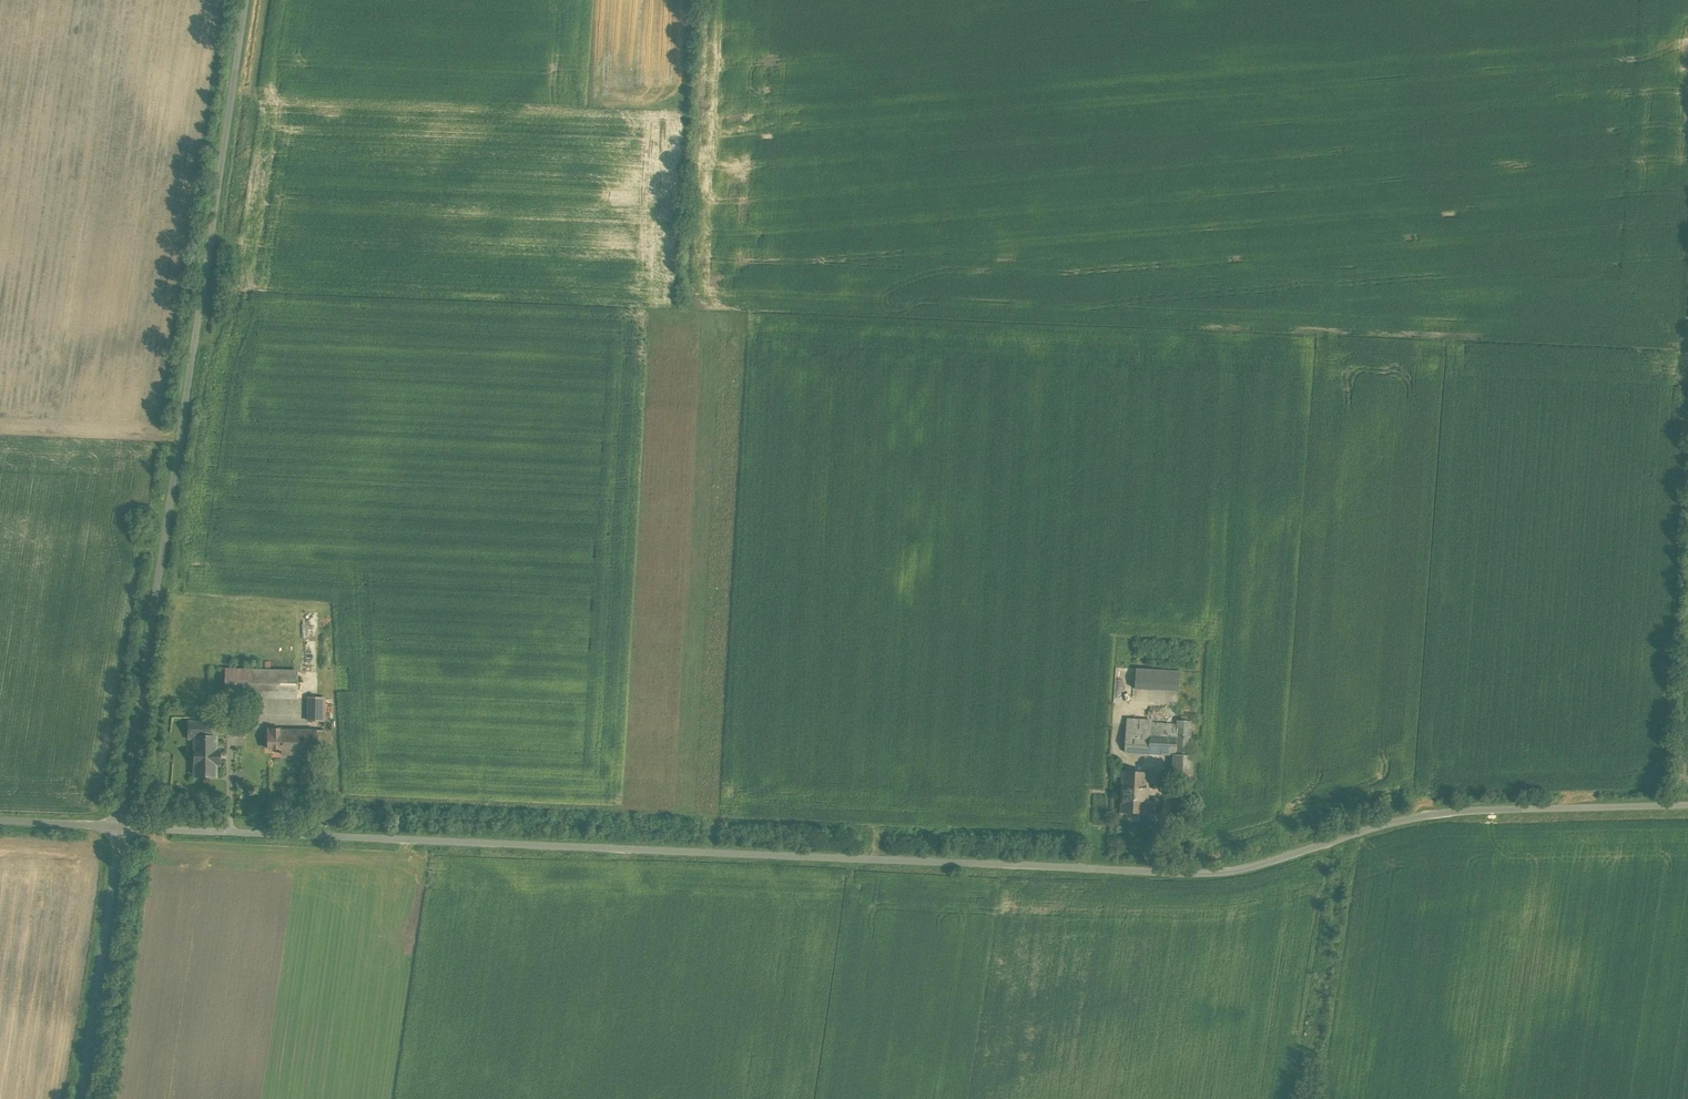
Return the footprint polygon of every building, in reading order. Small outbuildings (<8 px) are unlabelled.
[(253,670),(227,669),(227,690),(253,691),(253,670)] [(298,671),(253,670),(253,691),(253,696),(297,697),(298,671)] [(325,697),(310,697),(309,720),(325,720),(325,697)] [(162,718),(153,718),(152,731),(161,731),(162,718)] [(1192,721),(1178,720),(1178,725),(1127,722),(1125,752),(1175,755),(1190,755),(1192,721)] [(270,728),(245,728),(245,765),(270,765),(270,748),(282,748),(282,754),(317,754),(317,746),(317,730),(282,730),(282,729),(270,729),(270,728)] [(219,734),(192,734),(193,779),(219,779),(219,734)] [(1190,755),(1175,755),(1173,779),(1192,781),(1194,755),(1190,755)] [(313,767),(303,767),(303,778),(312,778),(313,767)] [(1149,773),(1124,772),(1122,811),(1147,812),(1149,773)] [(1184,786),(1176,785),(1176,797),(1183,797),(1184,786)]
